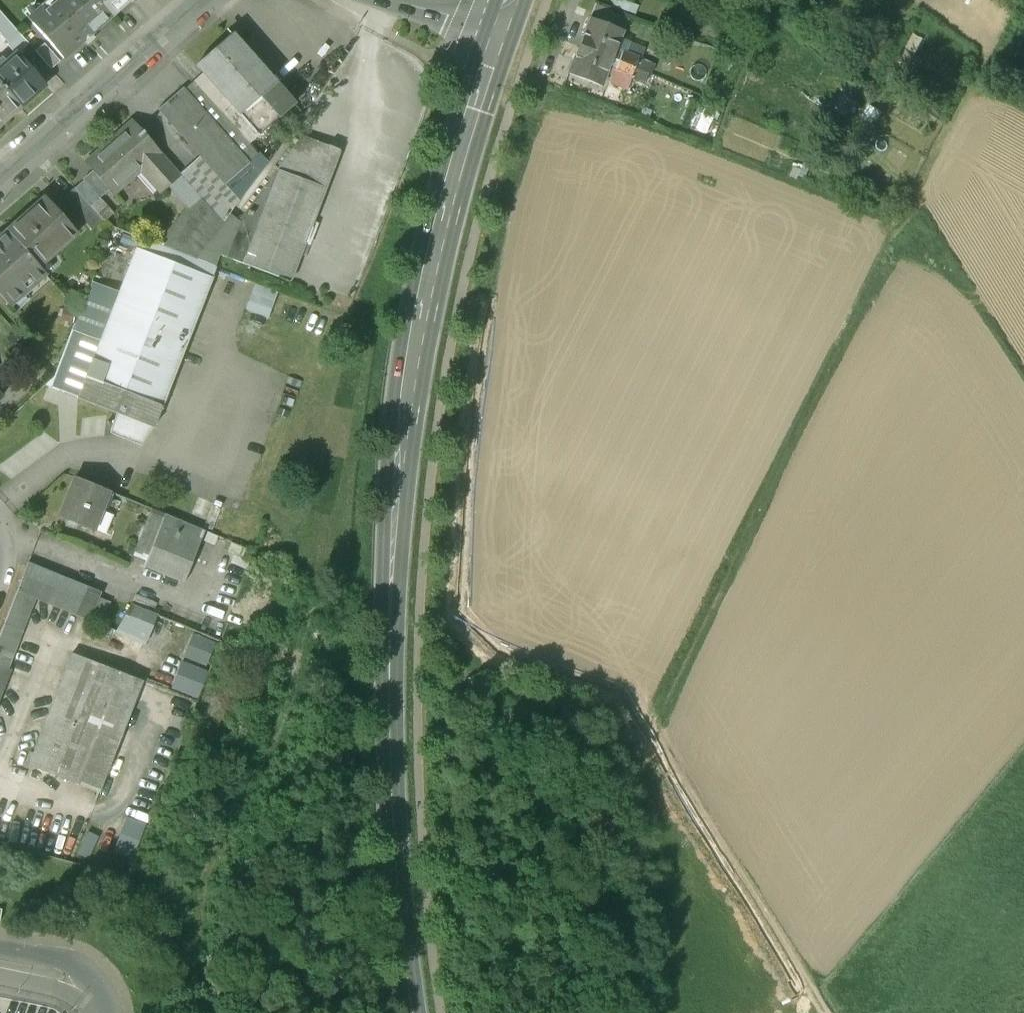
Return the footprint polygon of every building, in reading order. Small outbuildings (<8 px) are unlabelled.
[(40,5),(45,10),(31,22),(63,59),(82,41),(84,43),(93,35),(91,33),(111,16),(97,0),(46,0),(40,5)] [(111,16),(130,0),(97,0),(111,16)] [(590,17),(569,74),(602,86),(609,67),(632,76),(639,58),(616,49),(623,30),(590,17)] [(295,106),(233,35),(196,67),(202,75),(258,138),(295,106)] [(44,43),(35,51),(51,69),(60,61),(44,43)] [(1,61),(0,62),(0,84),(20,107),(43,86),(17,56),(5,66),(1,61)] [(258,138),(202,75),(194,82),(250,145),(258,138)] [(250,145),(194,82),(183,91),(182,90),(158,110),(199,158),(191,165),(231,210),(266,164),(250,145)] [(20,107),(0,84),(0,124),(20,107)] [(132,123),(85,163),(93,172),(108,190),(113,195),(139,173),(160,197),(168,190),(191,209),(162,245),(195,258),(228,215),(231,210),(191,165),(177,177),(132,123)] [(302,137),(238,222),(228,215),(195,258),(212,265),(216,254),(286,282),(338,153),(302,137)] [(93,172),(74,190),(89,207),(104,223),(112,215),(98,199),(108,190),(93,172)] [(89,207),(74,190),(63,199),(79,216),(89,207)] [(44,200),(9,231),(37,263),(51,251),(53,254),(75,234),(44,200)] [(0,238),(0,295),(9,305),(46,273),(37,263),(9,231),(0,238)] [(139,237),(114,305),(86,294),(55,376),(45,385),(115,415),(143,426),(150,429),(214,266),(212,265),(195,258),(162,245),(139,237)] [(249,307),(272,316),(281,291),(258,282),(249,307)] [(143,426),(115,415),(108,431),(136,443),(143,426)] [(109,492),(75,478),(59,516),(93,530),(93,529),(104,534),(112,515),(101,510),(109,492)] [(203,530),(152,509),(133,556),(146,561),(142,569),(181,585),(203,530)] [(0,635),(0,665),(5,667),(33,599),(87,621),(98,591),(28,562),(0,635)] [(220,641),(126,602),(113,634),(208,671),(220,641)] [(140,682),(69,654),(28,764),(97,791),(140,682)] [(10,669),(5,667),(0,665),(0,694),(10,669)]
